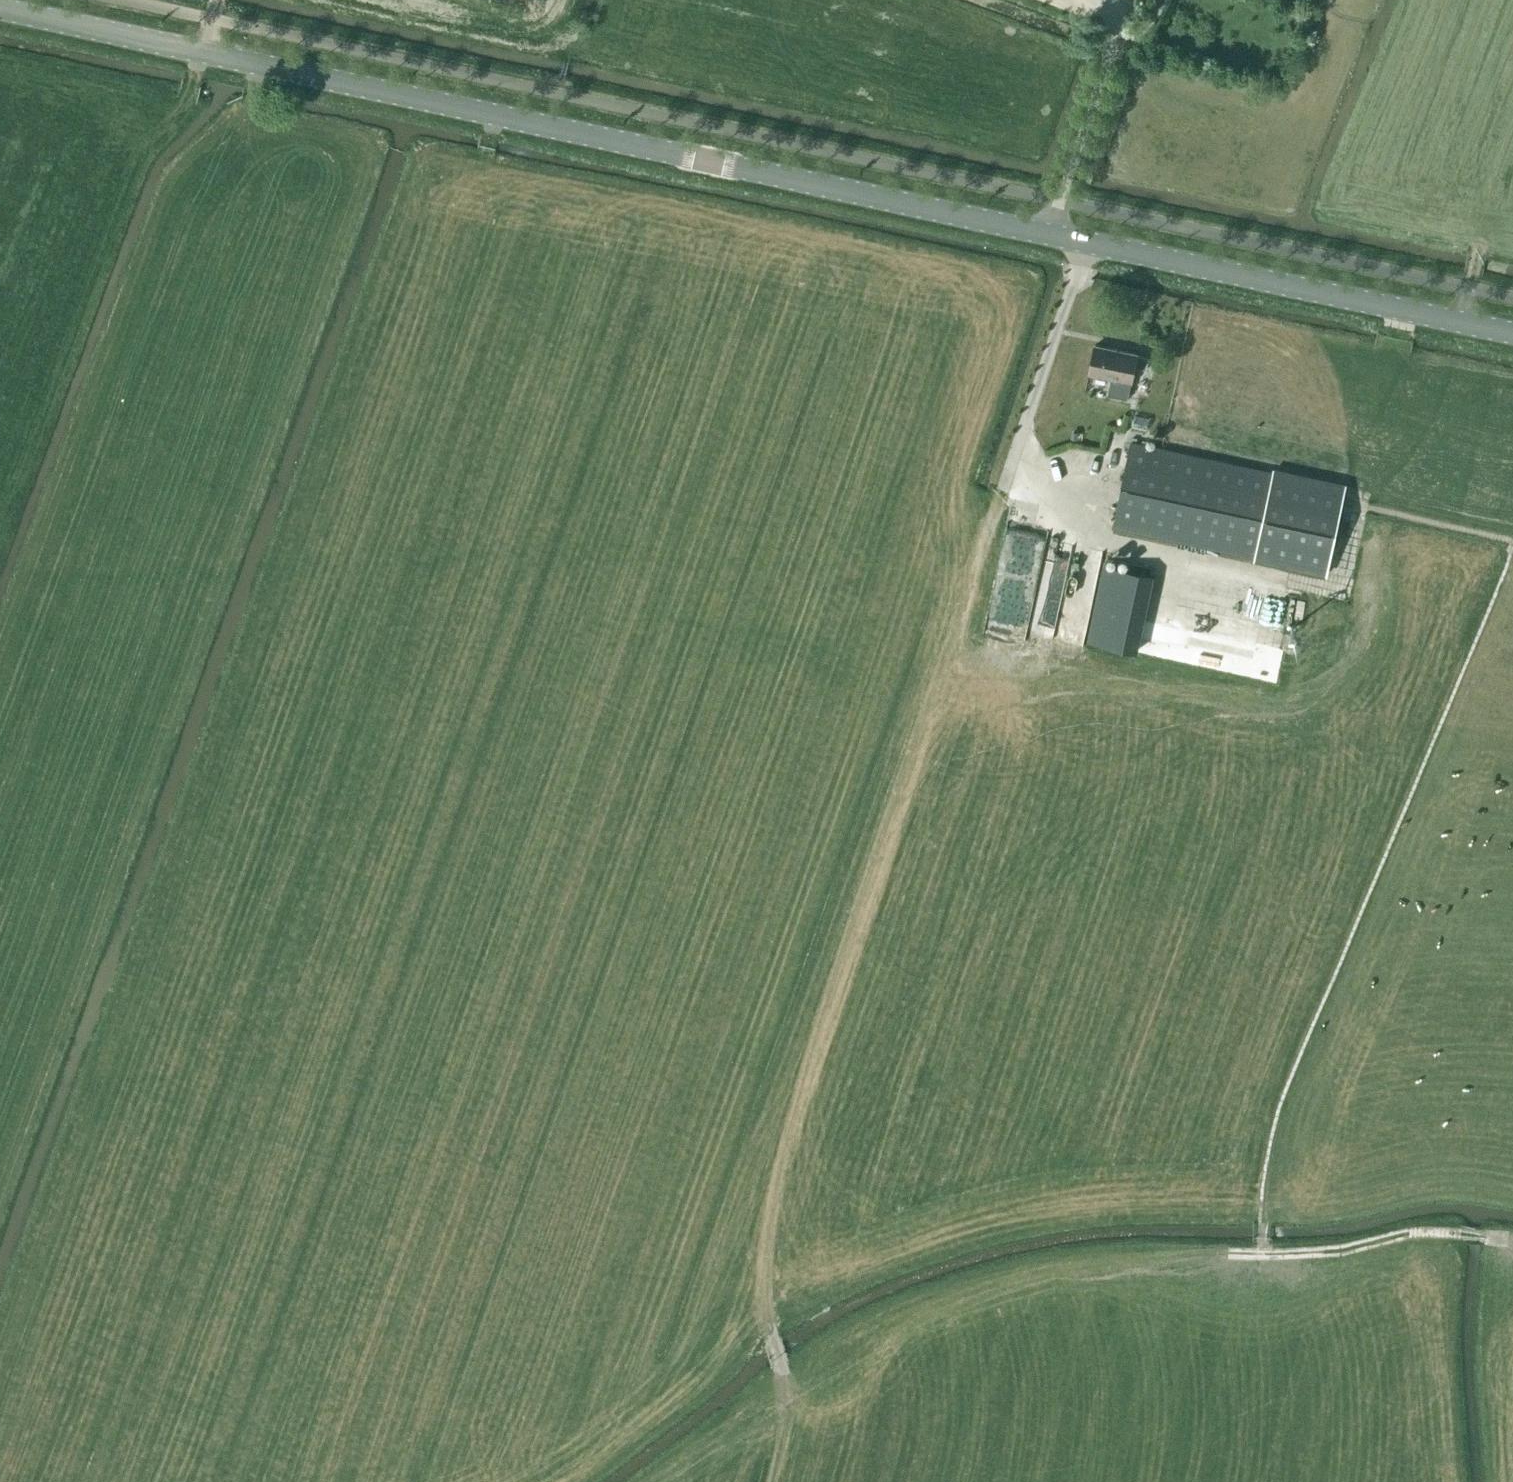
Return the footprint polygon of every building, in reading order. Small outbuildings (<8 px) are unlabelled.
[(1147,370),(1149,357),(1137,355),(1138,354),(1095,345),(1089,373),(1132,382),(1135,367),(1147,370)] [(1272,473),(1131,443),(1113,526),(1254,556),(1254,558),(1327,573),(1346,487),(1272,471),(1272,473)] [(1048,633),(1085,641),(1095,591),(1085,589),(1086,581),(1097,583),(1103,551),(1077,545),(1072,573),(1061,571),(1048,633)] [(1136,652),(1152,575),(1105,565),(1088,642),(1136,652)] [(1235,600),(1235,621),(1276,622),(1276,602),(1235,600)]
